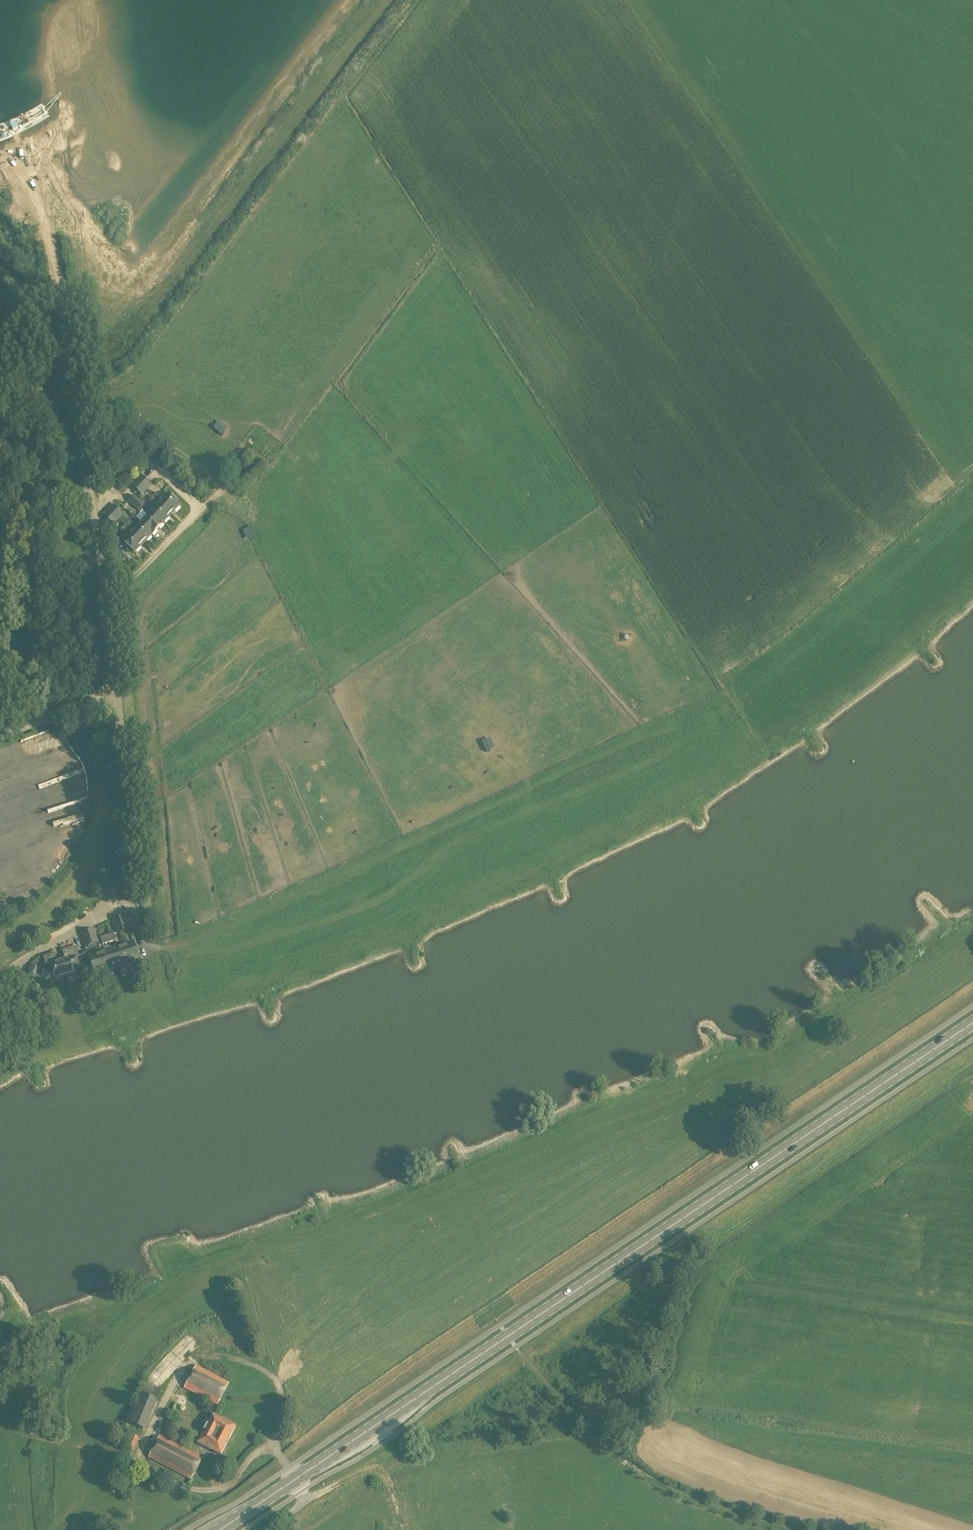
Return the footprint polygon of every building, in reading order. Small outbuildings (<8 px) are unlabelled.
[(219,438),(229,437),(228,426),(218,427),(219,438)] [(136,480),(147,491),(152,485),(142,475),(136,480)] [(147,491),(136,480),(131,486),(142,496),(147,491)] [(169,494),(160,504),(172,515),(182,506),(169,494)] [(144,505),(134,496),(129,501),(139,510),(144,505)] [(113,504),(108,510),(119,520),(124,515),(113,504)] [(160,504),(151,513),(163,525),(172,515),(160,504)] [(119,520),(108,510),(103,515),(114,526),(119,520)] [(163,525),(151,513),(142,522),(154,534),(163,525)] [(154,534),(142,522),(133,532),(145,544),(154,534)] [(145,544),(133,532),(123,541),(136,553),(145,544)] [(127,916),(113,920),(118,934),(131,930),(127,916)] [(82,933),(86,947),(100,943),(95,930),(82,933)] [(108,936),(110,943),(117,941),(114,934),(108,936)] [(110,943),(108,936),(102,938),(104,945),(110,943)] [(134,942),(112,949),(118,968),(140,961),(134,942)] [(67,960),(63,961),(67,976),(79,972),(77,965),(80,964),(75,948),(64,951),(67,960)] [(118,968),(112,949),(90,956),(96,975),(118,968)] [(67,976),(63,961),(59,963),(56,954),(45,957),(50,973),(53,972),(55,980),(67,976)] [(219,1407),(230,1383),(197,1366),(185,1389),(219,1407)] [(145,1430),(161,1390),(142,1382),(139,1392),(138,1392),(126,1422),(145,1430)] [(222,1456),(237,1427),(214,1415),(199,1443),(222,1456)] [(133,1451),(139,1437),(129,1433),(124,1446),(133,1451)] [(203,1458),(177,1445),(180,1439),(173,1436),(170,1441),(161,1436),(149,1458),(192,1481),(203,1458)]
